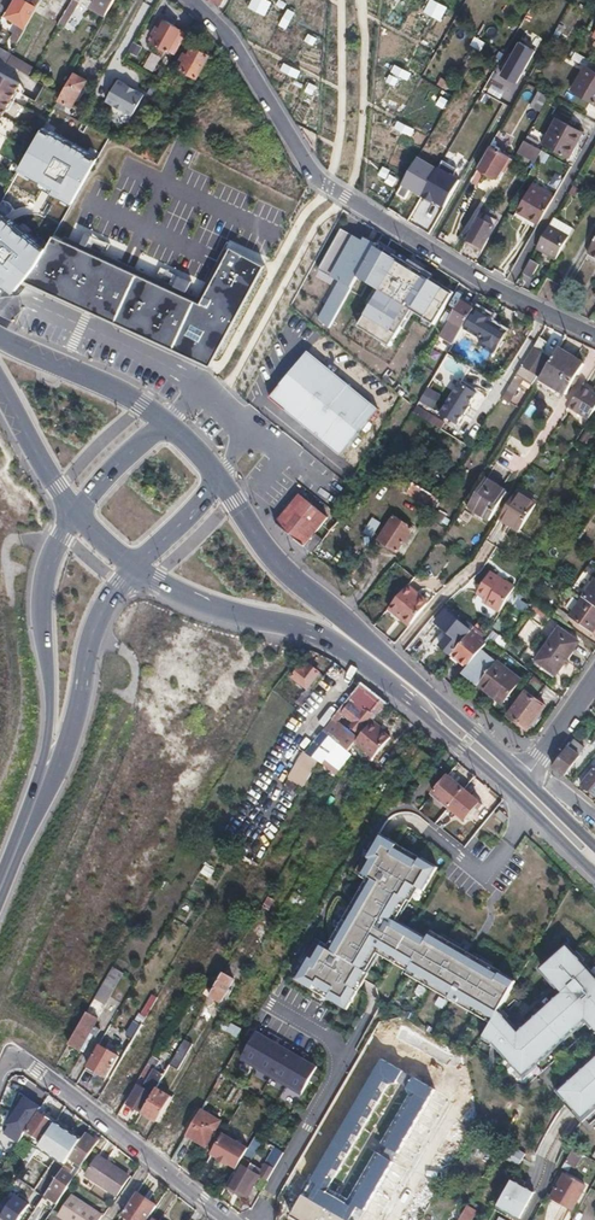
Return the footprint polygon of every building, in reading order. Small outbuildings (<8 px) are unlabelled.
[(18,42),(34,12),(42,0),(35,0),(32,4),(25,0),(16,0),(6,16),(20,24),(12,38),(18,42)] [(49,0),(42,0),(34,12),(58,25),(59,24),(67,10),(49,0)] [(69,7),(67,10),(59,24),(64,27),(72,14),(78,2),(75,0),(73,0),(69,7)] [(93,7),(106,14),(114,0),(97,0),(93,7)] [(249,6),(266,15),(273,1),(271,0),(253,0),(249,6)] [(437,0),(431,0),(425,11),(442,20),(449,6),(437,0)] [(277,3),(271,19),(281,22),(287,6),(277,3)] [(289,8),(280,24),(288,29),(297,12),(289,8)] [(149,40),(169,51),(180,29),(161,19),(149,40)] [(169,51),(175,55),(187,33),(180,29),(169,51)] [(309,32),(305,39),(315,44),(319,37),(309,32)] [(475,36),(472,46),(483,49),(486,40),(475,36)] [(520,41),(501,73),(516,83),(536,50),(520,41)] [(134,42),(129,50),(138,55),(142,46),(134,42)] [(6,62),(10,54),(0,48),(0,58),(6,62)] [(206,72),(213,59),(194,48),(190,56),(186,53),(179,67),(196,77),(200,69),(206,72)] [(572,57),(586,66),(594,71),(594,62),(576,51),(572,57)] [(10,54),(6,62),(26,74),(29,75),(34,68),(10,54)] [(285,61),(281,69),(298,78),(302,70),(285,61)] [(396,64),(392,71),(409,80),(413,72),(396,64)] [(586,66),(573,90),(594,103),(594,71),(586,66)] [(0,72),(0,120),(6,108),(9,110),(19,92),(17,90),(20,83),(0,72)] [(62,94),(59,100),(71,107),(86,80),(74,73),(62,94)] [(391,73),(387,80),(397,85),(401,78),(391,73)] [(118,80),(106,101),(113,105),(110,111),(122,118),(125,111),(132,116),(144,95),(118,80)] [(311,82),(306,91),(313,94),(318,86),(311,82)] [(542,86),(531,106),(540,111),(551,91),(542,86)] [(442,95),(437,104),(445,108),(450,99),(442,95)] [(557,119),(545,142),(570,156),(582,132),(557,119)] [(399,120),(395,127),(412,136),(416,129),(399,120)] [(94,129),(90,137),(104,146),(109,137),(94,129)] [(130,136),(124,145),(135,151),(141,141),(130,136)] [(490,146),(505,155),(509,146),(494,138),(490,146)] [(519,149),(537,159),(543,150),(524,140),(519,149)] [(141,154),(157,163),(162,153),(146,144),(141,154)] [(490,146),(478,167),(497,177),(501,169),(504,171),(511,159),(505,155),(490,146)] [(443,160),(422,197),(435,204),(436,203),(445,208),(460,180),(453,176),(458,168),(443,160)] [(384,166),(380,175),(387,179),(392,170),(384,166)] [(538,173),(533,181),(556,193),(561,185),(538,173)] [(516,210),(539,223),(556,193),(533,181),(516,210)] [(3,269),(5,266),(10,270),(23,254),(10,243),(18,230),(33,201),(18,194),(6,220),(0,227),(0,267),(3,269)] [(465,200),(444,230),(458,239),(478,209),(465,200)] [(569,234),(572,235),(576,228),(555,216),(551,224),(569,234)] [(479,219),(467,240),(484,250),(496,229),(479,219)] [(77,222),(70,233),(90,246),(97,235),(77,222)] [(537,246),(556,256),(569,234),(551,224),(537,246)] [(412,312),(433,325),(451,295),(343,231),(317,274),(352,295),(361,280),(381,292),(359,328),(391,347),(412,312)] [(556,256),(554,259),(557,260),(572,235),(569,234),(556,256)] [(23,254),(10,270),(15,274),(13,278),(21,284),(24,280),(36,265),(23,254)] [(140,255),(136,266),(156,273),(155,276),(190,289),(195,276),(140,255)] [(531,257),(524,271),(534,276),(541,263),(531,257)] [(551,295),(559,286),(548,277),(540,286),(551,295)] [(191,291),(204,296),(209,283),(195,278),(191,291)] [(338,287),(318,320),(331,328),(351,295),(338,287)] [(475,309),(462,301),(441,335),(455,344),(464,328),(475,309)] [(478,308),(466,329),(484,340),(481,345),(495,353),(507,332),(490,322),(493,318),(478,308)] [(516,374),(523,379),(531,383),(548,357),(542,354),(544,351),(543,347),(547,342),(540,337),(533,348),(534,349),(523,367),(522,366),(516,374)] [(447,351),(450,343),(439,339),(436,347),(447,351)] [(559,348),(542,376),(549,380),(547,382),(565,393),(583,364),(559,348)] [(378,408),(309,353),(272,399),(341,454),(378,408)] [(516,374),(502,397),(509,401),(523,379),(516,374)] [(476,393),(459,383),(440,415),(457,425),(463,414),(464,415),(470,406),(468,406),(476,393)] [(570,406),(590,419),(594,410),(594,395),(582,387),(570,406)] [(510,436),(506,445),(521,452),(518,459),(532,465),(535,458),(526,454),(530,445),(510,436)] [(486,479),(470,505),(476,509),(475,511),(490,520),(506,493),(486,479)] [(408,480),(402,490),(433,509),(439,499),(408,480)] [(516,492),(500,517),(520,529),(536,504),(519,494),(516,492)] [(300,495),(278,523),(304,546),(327,518),(300,495)] [(341,502),(334,512),(348,523),(355,512),(341,502)] [(355,512),(348,523),(357,529),(365,514),(356,508),(355,512)] [(393,516),(378,540),(398,552),(412,529),(393,516)] [(366,531),(374,535),(380,521),(372,518),(366,531)] [(305,547),(312,553),(323,540),(316,535),(305,547)] [(589,565),(585,571),(589,574),(593,567),(589,565)] [(511,593),(516,587),(492,572),(488,579),(479,594),(486,598),(490,600),(488,603),(500,611),(511,593)] [(584,599),(585,599),(589,602),(594,593),(594,583),(584,599)] [(406,587),(391,607),(411,624),(427,604),(406,587)] [(594,629),(594,606),(589,602),(585,599),(584,599),(584,598),(572,616),(594,631),(594,629)] [(462,643),(471,632),(446,612),(437,624),(450,635),(440,646),(452,656),(453,655),(462,643)] [(462,643),(453,655),(468,667),(483,649),(487,644),(481,640),(486,634),(476,626),(471,632),(462,643)] [(560,629),(538,661),(557,674),(579,643),(560,629)] [(493,632),(489,639),(504,647),(508,640),(493,632)] [(468,667),(465,671),(480,683),(497,661),(505,651),(504,651),(490,640),(487,644),(494,650),(489,656),(483,649),(468,667)] [(293,676),(306,687),(317,672),(304,661),(293,676)] [(480,683),(479,685),(502,704),(521,680),(497,661),(480,683)] [(311,692),(323,677),(317,672),(306,687),(311,692)] [(535,676),(525,689),(527,691),(508,715),(528,729),(545,707),(545,705),(537,699),(547,685),(535,676)] [(388,703),(363,682),(348,700),(323,731),(335,741),(344,729),(337,723),(344,714),(355,722),(351,727),(362,735),(374,720),(382,711),(388,703)] [(382,727),(374,720),(362,735),(356,742),(356,743),(375,758),(392,737),(380,728),(382,727)] [(297,765),(311,775),(319,762),(337,773),(351,754),(348,752),(338,745),(339,743),(335,741),(323,731),(308,749),(297,765)] [(567,747),(553,767),(565,776),(579,757),(578,755),(584,747),(577,742),(571,750),(567,747)] [(581,785),(594,796),(594,768),(581,785)] [(448,776),(434,794),(450,806),(464,789),(448,776)] [(464,789),(450,806),(466,820),(480,803),(464,789)] [(505,1012),(519,979),(434,931),(431,936),(396,916),(407,896),(409,898),(418,882),(426,887),(440,863),(424,855),(422,859),(398,846),(401,841),(382,830),(358,872),(368,878),(369,878),(354,904),(332,943),(331,945),(320,939),(297,979),(349,1009),(362,986),(358,985),(378,950),(411,969),(408,974),(495,1022),(505,1012)] [(251,860),(236,852),(233,857),(248,865),(251,860)] [(212,877),(214,869),(205,865),(202,874),(212,877)] [(269,897),(261,910),(267,913),(275,900),(269,897)] [(484,1032),(495,1043),(526,1076),(587,1017),(594,1025),(594,973),(568,944),(543,968),(564,990),(522,1030),(505,1012),(495,1022),(484,1032)] [(113,967),(103,984),(115,991),(125,974),(113,967)] [(223,974),(213,993),(211,996),(222,1002),(234,980),(223,974)] [(276,981),(269,994),(280,1000),(286,987),(276,981)] [(87,1012),(70,1043),(81,1050),(91,1032),(97,1036),(101,1029),(94,1026),(98,1019),(87,1012)] [(444,1075),(457,1084),(469,1066),(402,1027),(400,1030),(385,1021),(382,1019),(365,1050),(382,1060),(383,1059),(411,1075),(436,1090),(444,1075)] [(238,1036),(241,1028),(230,1024),(227,1032),(238,1036)] [(221,1054),(229,1039),(214,1030),(205,1046),(221,1054)] [(320,1066),(258,1030),(241,1060),(302,1096),(320,1066)] [(185,1039),(170,1065),(179,1070),(193,1044),(185,1039)] [(100,1046),(89,1067),(107,1078),(119,1057),(100,1046)] [(436,1090),(411,1075),(383,1059),(382,1060),(365,1050),(287,1182),(305,1192),(293,1214),(302,1219),(360,1219),(436,1090)] [(153,1056),(147,1066),(155,1071),(161,1061),(153,1056)] [(563,1090),(589,1117),(594,1111),(594,1059),(563,1090)] [(129,1104),(143,1112),(157,1087),(164,1076),(156,1071),(146,1089),(140,1086),(129,1104)] [(157,1087),(143,1112),(151,1117),(166,1092),(157,1087)] [(100,1097),(109,1101),(114,1092),(105,1088),(100,1097)] [(166,1092),(151,1117),(155,1119),(169,1095),(166,1092)] [(155,1119),(159,1121),(173,1097),(169,1095),(155,1119)] [(201,1110),(186,1135),(206,1147),(221,1122),(201,1110)] [(56,1123),(40,1112),(27,1131),(43,1141),(56,1123)] [(43,1141),(39,1147),(65,1165),(69,1159),(82,1140),(56,1122),(56,1123),(43,1141)] [(239,1166),(228,1185),(229,1185),(247,1196),(248,1196),(258,1179),(261,1176),(250,1169),(253,1163),(250,1162),(266,1135),(259,1131),(250,1146),(239,1166)] [(250,1146),(225,1133),(213,1153),(220,1157),(220,1158),(229,1163),(230,1162),(239,1166),(250,1146)] [(51,1187),(63,1196),(83,1165),(98,1142),(86,1134),(82,1140),(69,1159),(74,1162),(73,1165),(76,1168),(71,1175),(63,1169),(51,1187)] [(24,1158),(29,1161),(38,1149),(33,1145),(24,1158)] [(521,1166),(526,1153),(514,1148),(509,1161),(521,1166)] [(277,1149),(261,1176),(268,1181),(284,1153),(277,1149)] [(579,1156),(571,1151),(564,1164),(572,1169),(579,1156)] [(98,1156),(86,1174),(116,1195),(126,1180),(108,1168),(110,1164),(98,1156)] [(427,1170),(412,1198),(427,1207),(443,1178),(427,1170)] [(564,1175),(552,1197),(572,1209),(585,1187),(564,1175)] [(499,1207),(525,1219),(539,1191),(512,1179),(499,1207)] [(286,1184),(282,1190),(293,1197),(296,1191),(286,1184)] [(247,1196),(229,1185),(227,1189),(245,1200),(247,1196)] [(122,1215),(130,1219),(147,1219),(150,1215),(157,1204),(137,1192),(122,1215)] [(5,1197),(0,1204),(0,1215),(7,1219),(20,1219),(31,1205),(16,1195),(11,1201),(5,1197)] [(58,1216),(64,1219),(99,1219),(102,1215),(72,1195),(58,1216)] [(468,1206),(459,1219),(471,1219),(477,1211),(468,1206)]
